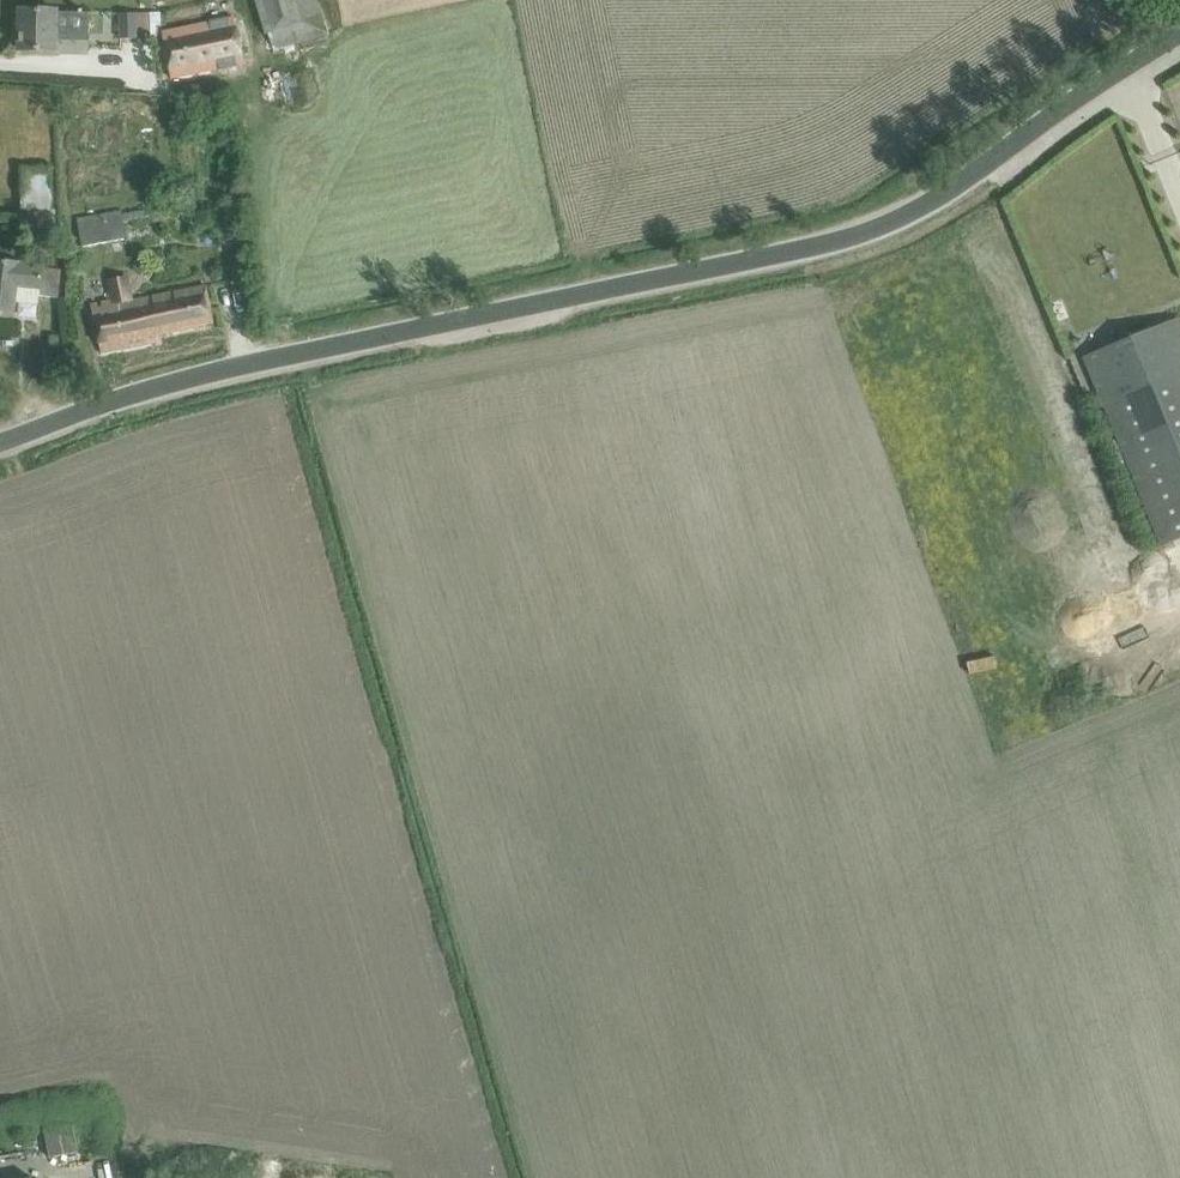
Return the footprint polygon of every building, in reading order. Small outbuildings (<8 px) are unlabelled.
[(273,49),(329,34),(318,0),(257,0),(273,49)] [(21,50),(44,50),(54,51),(54,47),(89,48),(90,10),(46,10),(22,9),(21,50)] [(154,37),(153,13),(120,13),(121,37),(154,37)] [(226,18),(161,33),(172,79),(242,62),(231,17),(226,18)] [(52,193),(52,169),(23,168),(22,192),(52,193)] [(21,207),(46,208),(46,197),(21,197),(21,207)] [(55,246),(53,209),(29,209),(28,245),(55,246)] [(84,249),(124,242),(120,217),(80,224),(84,249)] [(13,316),(15,302),(39,304),(40,296),(58,298),(61,271),(17,267),(18,263),(0,261),(0,315),(13,316)] [(196,327),(196,326),(214,323),(209,299),(206,286),(133,300),(128,277),(111,281),(115,299),(92,304),(98,330),(102,353),(152,344),(150,337),(164,334),(196,327)] [(1095,379),(1163,545),(1179,538),(1179,324),(1178,319),(1086,357),(1095,379)] [(74,1124),(45,1130),(51,1159),(80,1153),(74,1124)]
